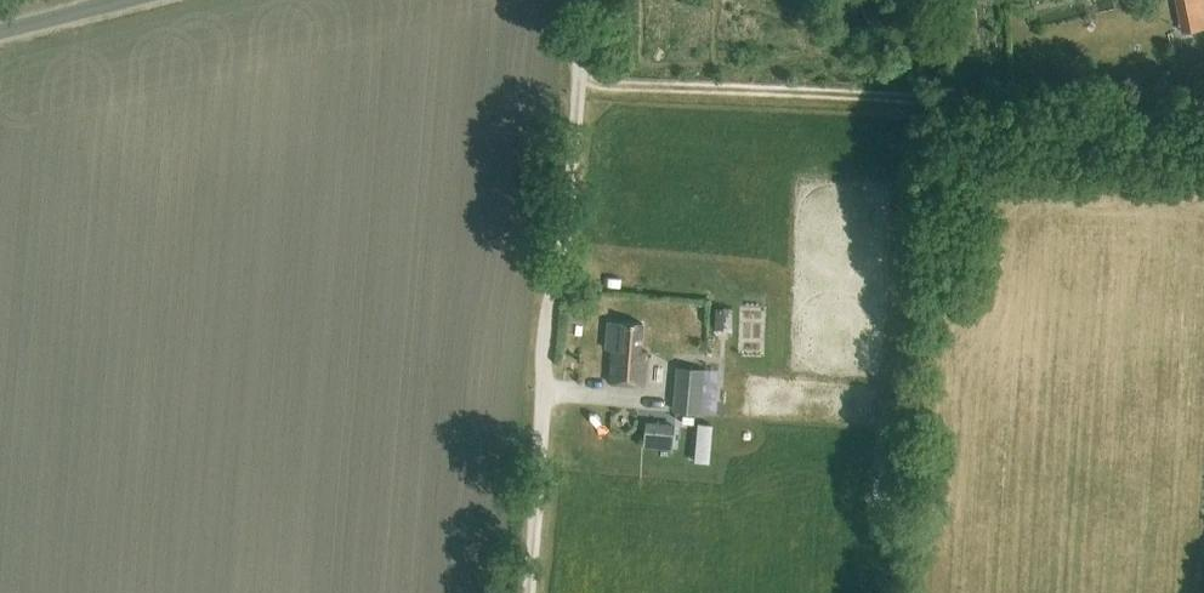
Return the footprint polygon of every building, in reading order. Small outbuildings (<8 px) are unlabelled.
[(1178,28),(1203,25),(1203,0),(1174,0),(1178,28)] [(609,323),(606,349),(613,350),(610,383),(644,386),(647,352),(640,352),(642,324),(622,322),(622,324),(609,323)] [(672,413),(701,415),(705,371),(676,368),(672,413)] [(672,451),(674,425),(646,422),(644,448),(672,451)]
